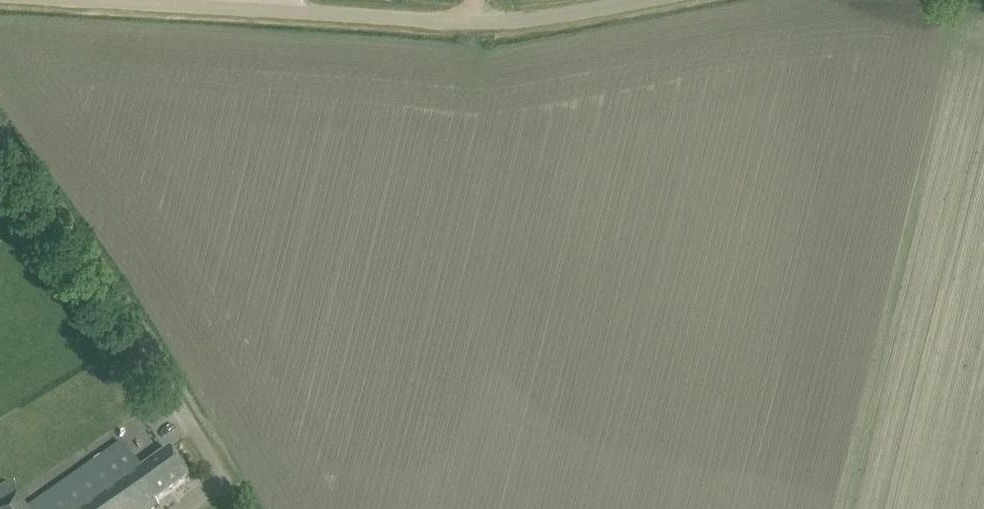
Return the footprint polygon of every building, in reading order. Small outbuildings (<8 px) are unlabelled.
[(116,447),(154,502),(188,478),(169,450),(140,470),(121,443),(116,447)] [(158,507),(154,502),(116,447),(27,508),(155,508),(158,507)] [(9,484),(10,483),(9,482),(0,488),(0,508),(27,508),(9,484)]
